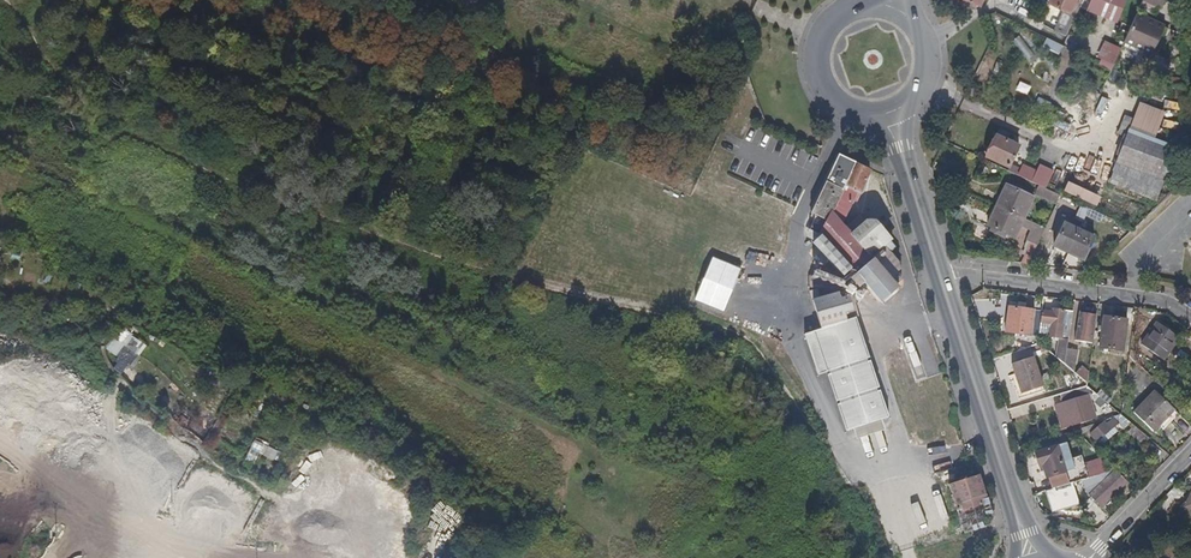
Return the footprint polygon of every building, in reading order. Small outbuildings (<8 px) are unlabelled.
[(1075,0),(1050,0),(1049,1),(1070,11),(1075,0)] [(1125,0),(1091,0),(1088,6),(1118,18),(1125,0)] [(1141,1),(1138,0),(1125,0),(1118,18),(1131,24),(1141,1)] [(1068,35),(1074,13),(1061,9),(1055,31),(1068,35)] [(1081,23),(1086,13),(1079,10),(1074,19),(1081,23)] [(1152,55),(1165,26),(1137,13),(1123,43),(1152,55)] [(1023,60),(1032,56),(1022,34),(1013,38),(1023,60)] [(1060,53),(1063,43),(1046,37),(1043,47),(1060,53)] [(1031,112),(1042,118),(1051,101),(1040,95),(1031,112)] [(1150,137),(1159,111),(1142,105),(1131,130),(1150,137)] [(1053,127),(1069,130),(1072,114),(1056,111),(1053,127)] [(1125,115),(1120,130),(1127,132),(1132,117),(1125,115)] [(1164,182),(1178,148),(1150,137),(1131,130),(1129,129),(1116,162),(1164,182)] [(1009,167),(1019,146),(997,136),(987,157),(1009,167)] [(896,284),(874,259),(872,255),(888,242),(890,239),(886,235),(887,233),(885,232),(884,232),(881,229),(878,229),(873,223),(870,222),(867,222),(867,221),(851,234),(844,226),(842,224),(854,200),(856,201),(871,169),(857,163),(839,154),(812,213),(817,216),(812,231),(816,233),(820,234),(824,236),(827,240),(832,244),(833,245),(833,246),(825,252),(844,275),(846,275),(848,273),(851,271),(853,269),(855,271),(856,273),(851,278),(853,280),(857,284),(857,286),(859,287),(860,286),(864,282),(880,301),(898,286),(896,284)] [(1164,182),(1116,162),(1109,178),(1141,190),(1158,196),(1164,182)] [(1032,182),(1037,171),(1024,165),(1019,176),(1032,182)] [(1044,188),(1051,171),(1040,166),(1037,171),(1032,182),(1044,188)] [(1069,180),(1065,190),(1098,205),(1103,194),(1069,180)] [(1024,218),(1034,198),(1007,185),(996,206),(997,206),(1024,218)] [(1158,196),(1141,190),(1139,194),(1156,201),(1158,196)] [(1021,224),(1024,218),(997,206),(988,226),(993,228),(1007,234),(1015,238),(1021,224)] [(851,234),(867,221),(860,212),(844,226),(851,234)] [(1039,246),(1047,229),(1024,218),(1021,224),(1032,229),(1027,240),(1039,246)] [(1071,254),(1082,229),(1064,221),(1053,246),(1071,254)] [(1005,238),(1007,234),(993,228),(991,231),(1005,238)] [(1084,259),(1095,235),(1082,229),(1071,254),(1084,259)] [(844,275),(825,252),(833,246),(833,245),(832,244),(827,240),(824,236),(820,234),(816,233),(814,237),(801,284),(838,293),(841,294),(858,303),(866,290),(860,286),(859,287),(857,286),(857,284),(853,280),(851,278),(846,275),(844,275)] [(1030,264),(1039,246),(1027,240),(1023,263),(1030,264)] [(899,269),(897,262),(888,253),(893,248),(889,243),(888,242),(872,255),(874,259),(896,284),(901,279),(896,273),(899,269)] [(822,328),(848,321),(840,296),(841,294),(838,293),(837,294),(813,301),(815,305),(822,328)] [(1030,334),(1034,310),(1009,307),(1005,331),(1030,334)] [(1064,363),(1073,312),(1054,309),(1053,313),(1044,311),(1041,330),(1039,330),(1038,335),(1038,338),(1058,341),(1055,356),(1064,363)] [(1039,330),(1041,311),(1034,310),(1030,334),(1033,335),(1032,337),(1030,337),(1028,347),(1037,345),(1037,341),(1038,338),(1038,335),(1039,330)] [(1091,342),(1095,315),(1078,313),(1074,339),(1091,342)] [(1122,351),(1127,320),(1104,316),(1102,327),(1099,326),(1098,331),(1101,332),(1099,347),(1122,351)] [(885,420),(866,363),(863,364),(862,361),(865,360),(851,321),(809,335),(823,375),(834,371),(835,374),(832,375),(852,432),(885,420)] [(1164,359),(1180,337),(1158,321),(1142,343),(1164,359)] [(126,366),(145,346),(126,327),(107,347),(126,366)] [(1044,387),(1034,357),(1013,363),(1016,374),(1017,373),(1019,380),(1018,380),(1022,393),(1044,387)] [(1087,382),(1088,370),(1082,365),(1076,373),(1087,382)] [(1182,381),(1173,390),(1187,403),(1190,398),(1190,389),(1182,381)] [(1087,417),(1082,402),(1081,397),(1085,396),(1086,395),(1087,387),(1086,386),(1058,395),(1061,404),(1053,406),(1060,428),(1088,420),(1087,417)] [(1120,414),(1087,387),(1086,395),(1112,417),(1120,414)] [(1153,431),(1174,409),(1155,390),(1134,412),(1153,431)] [(1092,416),(1087,401),(1082,402),(1087,417),(1092,416)] [(1127,426),(1130,422),(1120,414),(1112,417),(1102,420),(1104,422),(1090,434),(1098,442),(1117,424),(1122,428),(1125,425),(1127,426)] [(1102,446),(1122,428),(1117,424),(1098,442),(1102,446)] [(1149,438),(1133,425),(1128,432),(1143,444),(1149,438)] [(1089,431),(1087,426),(1076,430),(1081,435),(1089,431)] [(254,442),(247,457),(256,460),(262,446),(254,442)] [(1065,471),(1063,464),(1057,446),(1035,452),(1040,465),(1043,464),(1047,477),(1052,475),(1056,488),(1066,484),(1080,480),(1076,468),(1070,470),(1065,471)] [(273,459),(277,450),(267,447),(264,455),(273,459)] [(1101,506),(1126,479),(1116,469),(1114,472),(1091,497),(1101,506)] [(986,495),(979,474),(949,485),(954,501),(949,501),(948,504),(953,505),(958,504),(986,495)] [(1068,494),(1066,484),(1056,488),(1045,491),(1048,501),(1068,494)] [(994,518),(986,495),(958,504),(953,505),(948,504),(928,504),(930,506),(935,524),(959,516),(961,520),(958,522),(953,524),(957,535),(990,525),(994,518)]
